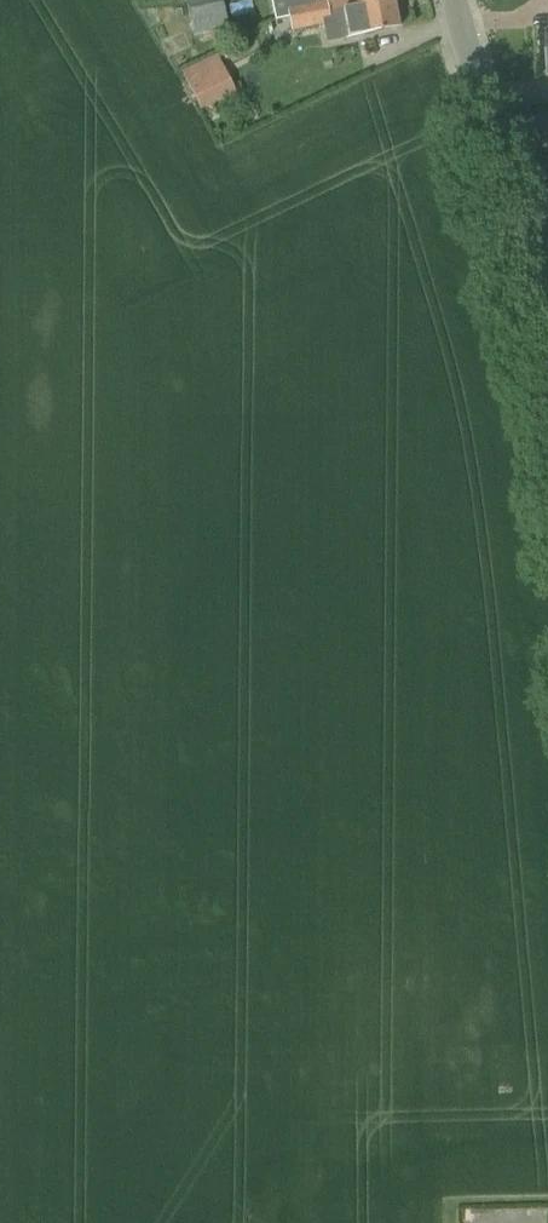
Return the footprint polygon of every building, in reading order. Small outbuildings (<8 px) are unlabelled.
[(195,28),(208,25),(202,0),(189,0),(195,28)] [(228,28),(221,0),(207,0),(214,31),(228,28)] [(328,11),(326,0),(322,0),(310,2),(310,0),(271,0),(272,9),(274,21),(328,11)] [(356,6),(362,37),(398,30),(393,0),(390,0),(356,6)] [(328,11),(274,21),(276,32),(291,29),(291,31),(331,23),(328,11)] [(211,66),(208,61),(183,73),(192,92),(226,76),(219,62),(211,66)]
